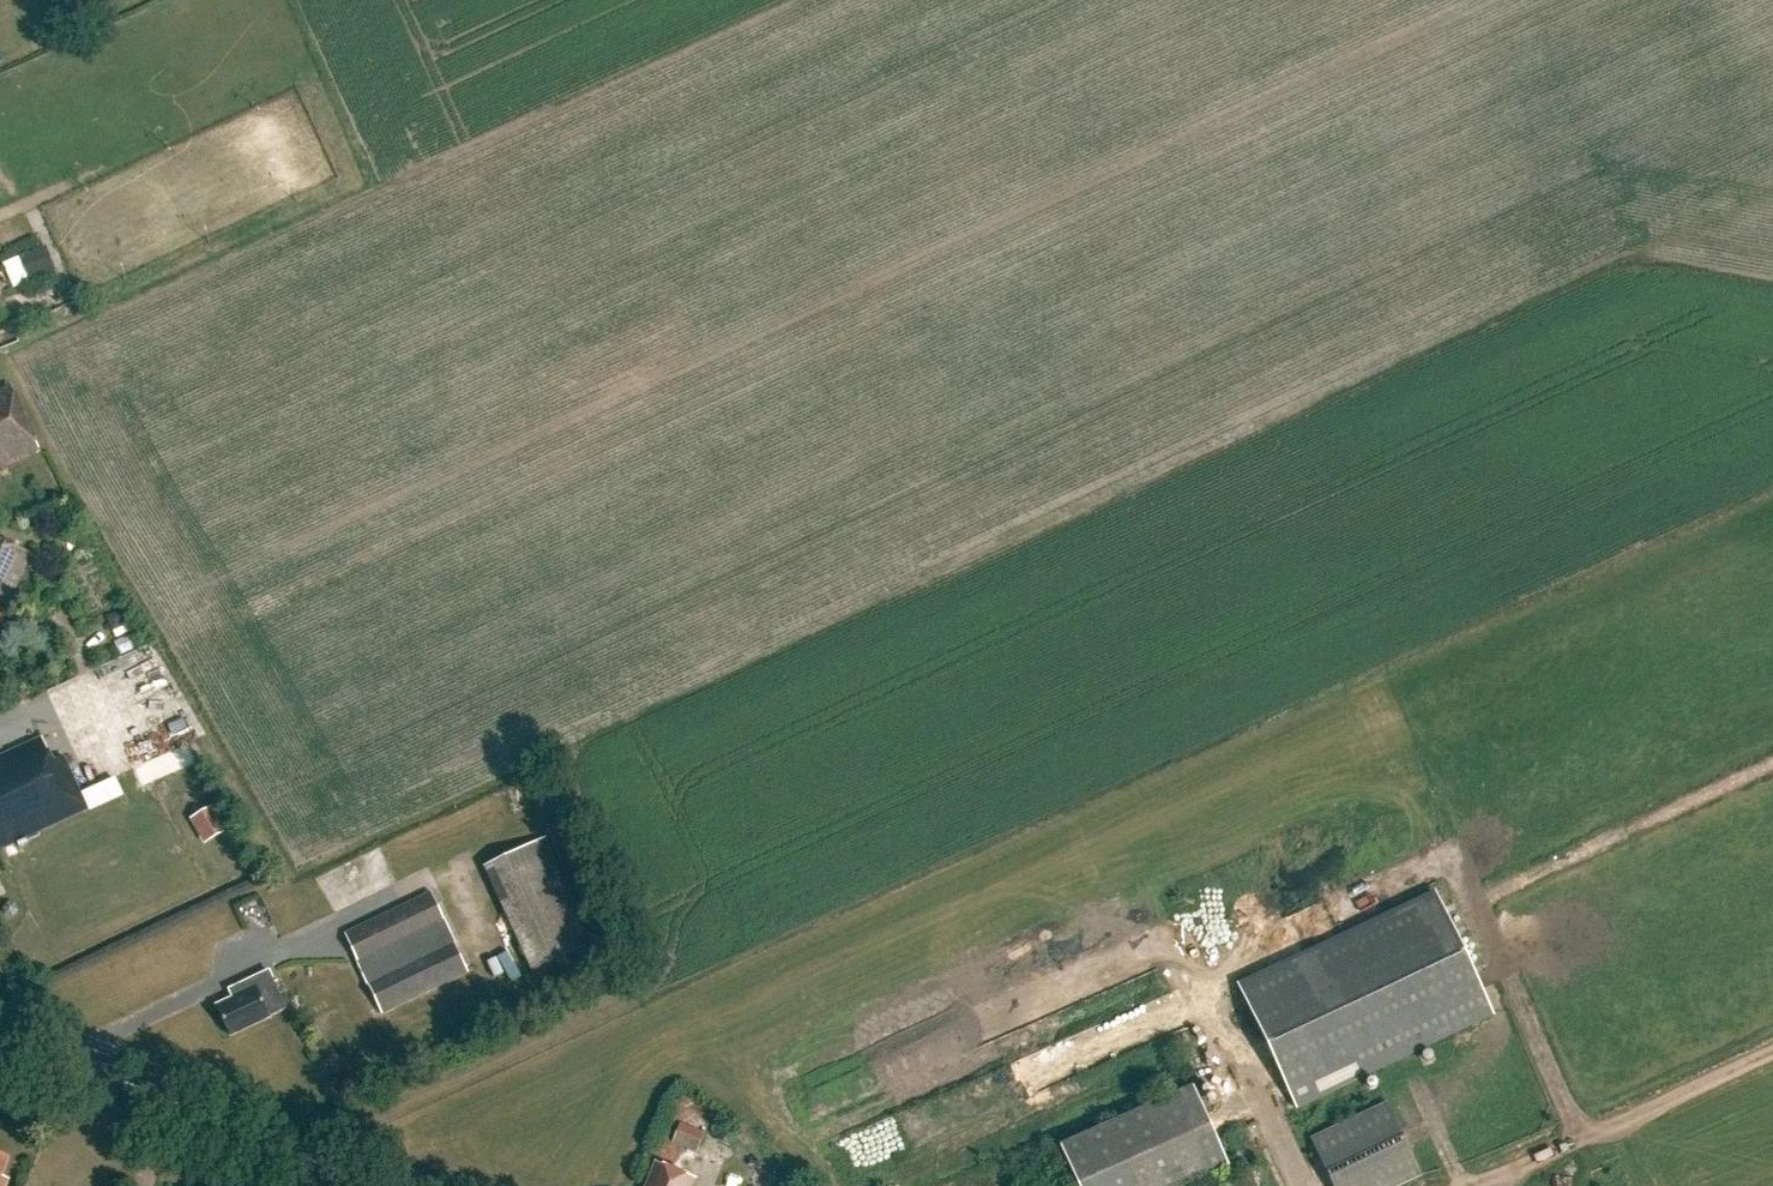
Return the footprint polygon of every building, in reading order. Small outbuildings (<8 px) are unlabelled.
[(56,271),(46,247),(20,258),(30,282),(56,271)] [(40,452),(10,384),(0,389),(0,470),(40,452)] [(31,555),(0,541),(0,623),(31,555)] [(87,810),(63,758),(53,762),(42,739),(0,758),(0,850),(87,810)] [(198,817),(212,843),(237,830),(223,804),(198,817)] [(545,839),(484,868),(534,972),(595,943),(545,839)] [(431,894),(345,935),(383,1015),(470,973),(431,894)] [(1364,1074),(1491,1014),(1436,896),(1239,988),(1296,1110),(1365,1077),(1364,1074)] [(216,1007),(231,1037),(270,1019),(270,1018),(287,1010),(270,973),(235,989),(239,997),(216,1007)] [(1059,1147),(1077,1185),(1185,1185),(1228,1166),(1192,1087),(1059,1147)] [(1337,1185),(1400,1185),(1426,1174),(1392,1104),(1315,1141),(1337,1185)] [(672,1144),(697,1155),(711,1120),(687,1109),(672,1144)] [(9,1180),(2,1177),(10,1158),(0,1154),(0,1185),(7,1185),(9,1180)] [(696,1180),(656,1164),(647,1185),(693,1185),(696,1180)]
